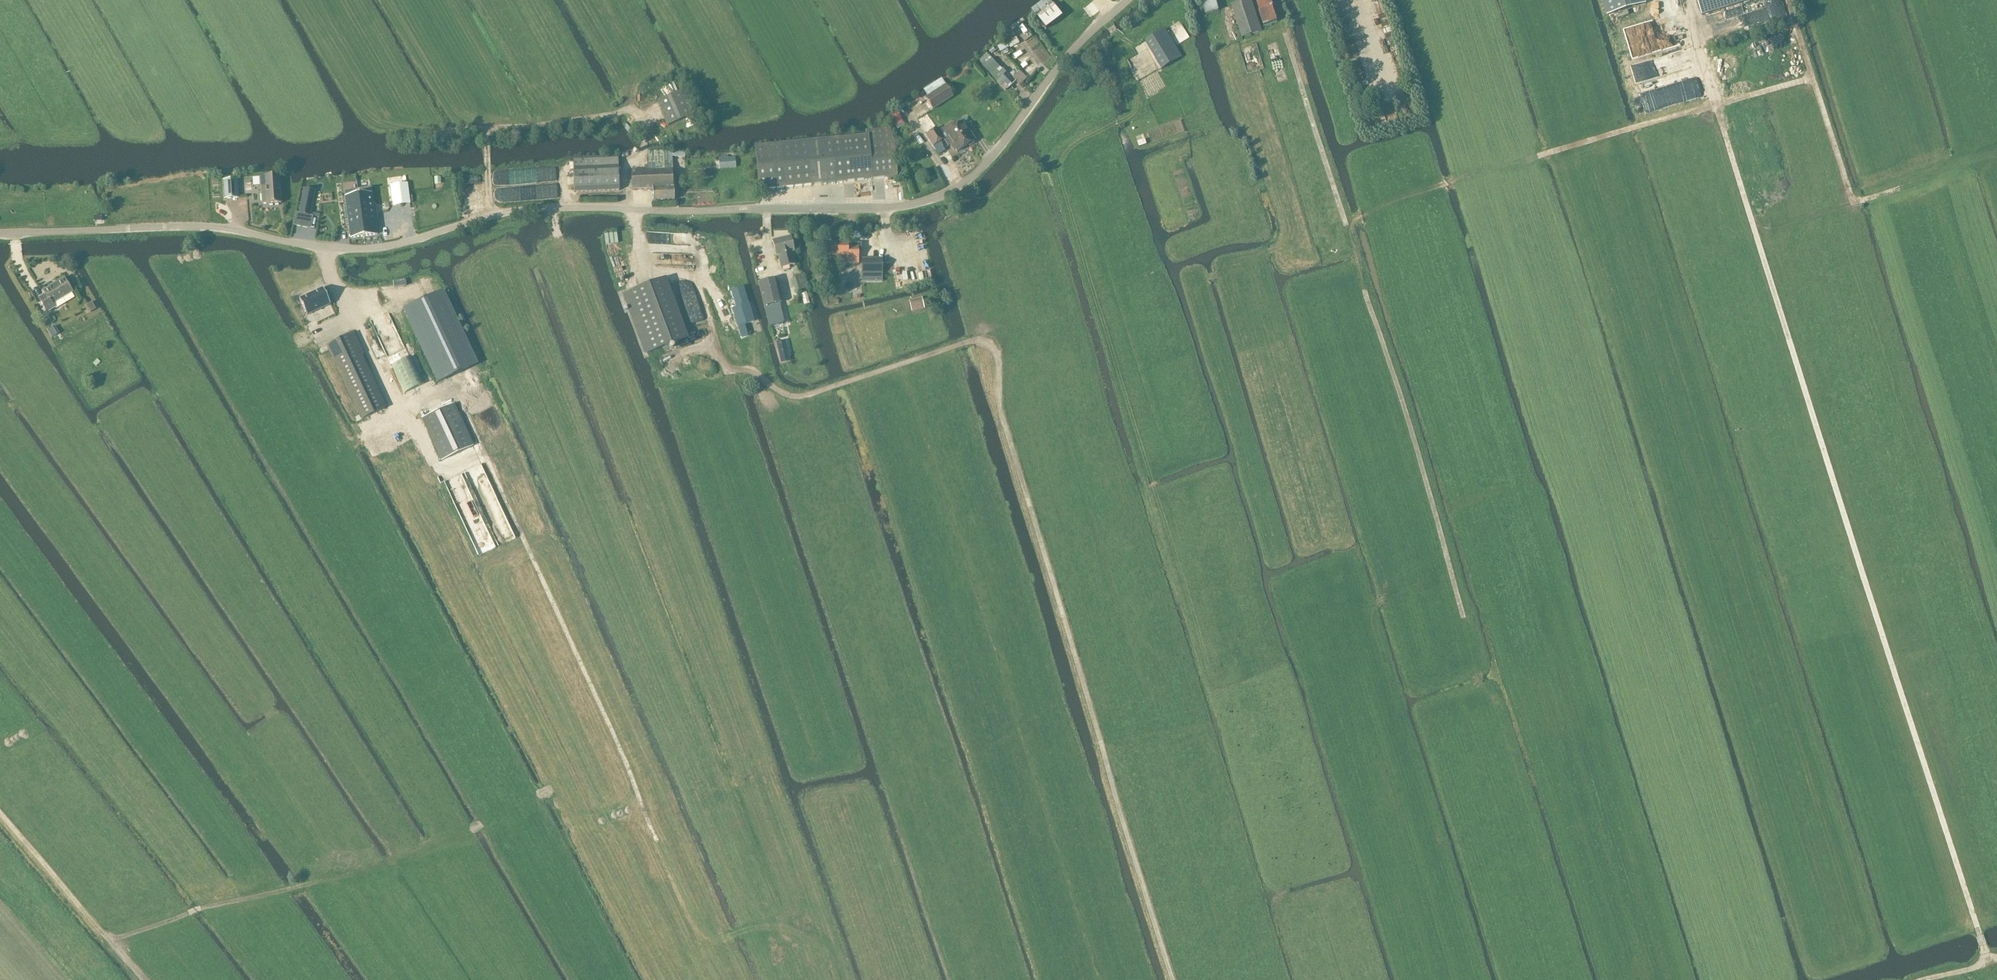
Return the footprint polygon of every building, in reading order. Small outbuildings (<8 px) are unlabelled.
[(1063,16),(1051,0),(1044,0),(1032,9),(1047,29),(1063,16)] [(1218,0),(1203,0),(1207,13),(1221,9),(1218,0)] [(1262,31),(1252,0),(1247,0),(1232,5),(1242,37),(1262,31)] [(1278,22),(1273,7),(1274,7),(1271,0),(1256,0),(1260,12),(1259,13),(1264,26),(1278,22)] [(1716,0),(1697,0),(1702,16),(1719,11),(1716,0)] [(1719,11),(1753,0),(1716,0),(1719,11)] [(1162,69),(1182,57),(1165,29),(1146,41),(1162,69)] [(932,110),(953,97),(946,86),(925,99),(932,110)] [(668,126),(694,115),(683,90),(657,102),(668,126)] [(904,123),(899,111),(892,114),(897,125),(904,123)] [(954,150),(956,150),(957,152),(968,144),(970,146),(974,143),(973,141),(974,140),(962,122),(961,123),(959,121),(955,124),(956,126),(942,136),(936,128),(926,135),(933,146),(947,137),(953,145),(951,146),(954,150)] [(781,144),(755,146),(755,150),(759,189),(872,179),(897,176),(894,142),(890,128),(866,131),(866,135),(781,144)] [(648,155),(649,170),(664,169),(664,155),(648,155)] [(575,192),(619,190),(618,156),(573,158),(575,192)] [(736,158),(728,158),(729,168),(737,167),(736,158)] [(653,201),(674,200),(673,169),(664,169),(649,170),(631,171),(632,190),(653,189),(653,201)] [(265,179),(260,179),(261,188),(266,188),(267,194),(263,194),(263,205),(267,204),(267,206),(281,205),(279,177),(265,178),(265,179)] [(224,181),(225,199),(239,198),(238,180),(224,181)] [(407,181),(391,183),(394,206),(410,204),(407,181)] [(305,189),(300,213),(311,215),(316,191),(305,189)] [(374,192),(359,194),(365,232),(380,230),(374,192)] [(358,194),(343,196),(348,234),(363,232),(358,194)] [(790,237),(773,241),(776,256),(778,256),(781,268),(795,265),(792,252),(794,252),(790,237)] [(848,243),(827,243),(827,257),(827,263),(842,263),(842,264),(858,264),(858,253),(861,253),(861,244),(848,245),(848,243)] [(862,260),(862,274),(882,274),(882,260),(862,260)] [(802,274),(795,276),(795,279),(799,293),(800,293),(801,293),(806,291),(807,291),(802,274)] [(53,305),(73,292),(65,279),(44,291),(46,294),(39,299),(47,313),(55,308),(53,305)] [(625,294),(647,352),(687,338),(665,279),(625,294)] [(758,283),(762,300),(764,308),(782,303),(777,279),(758,283)] [(300,299),(307,315),(331,304),(324,288),(300,299)] [(751,320),(740,290),(733,293),(738,307),(731,310),(741,335),(751,332),(747,322),(751,320)] [(806,291),(801,293),(804,305),(810,304),(806,291)] [(442,292),(402,311),(436,383),(476,364),(442,292)] [(922,298),(909,301),(912,312),(925,309),(922,298)] [(55,326),(48,330),(52,337),(59,333),(55,326)] [(354,333),(328,345),(362,419),(386,408),(359,351),(362,349),(354,333)] [(784,342),(776,343),(781,363),(789,361),(784,342)] [(405,394),(425,384),(412,356),(392,366),(405,394)] [(423,419),(442,461),(472,447),(453,406),(423,419)]
